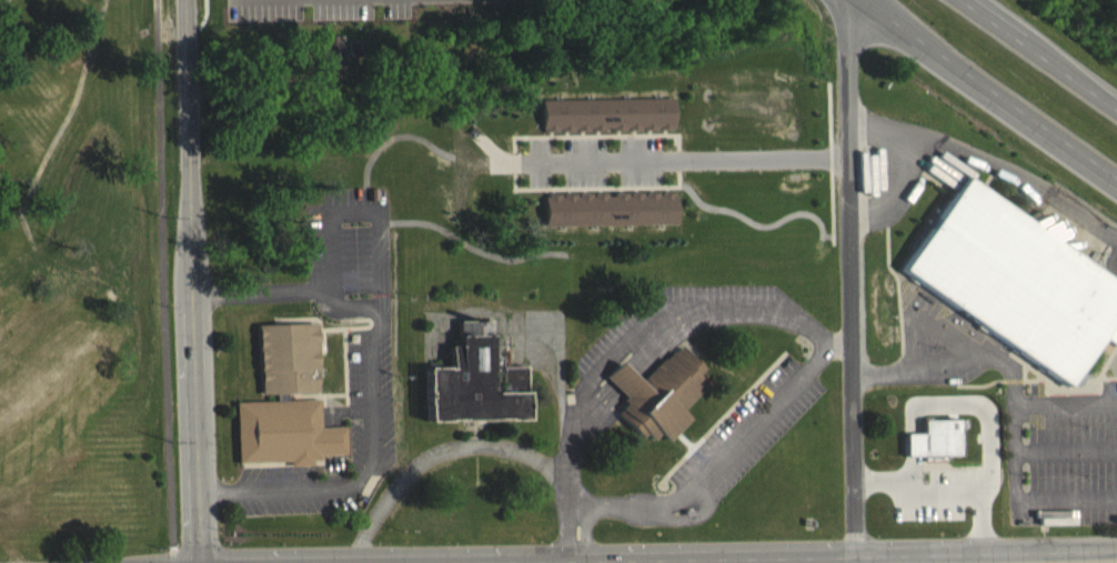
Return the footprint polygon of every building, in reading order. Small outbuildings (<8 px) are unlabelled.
[(319,47),(318,86),(332,86),(332,79),(341,79),(341,48),(319,47)] [(360,52),(347,52),(348,70),(360,70),(360,52)] [(540,100),(671,98),(672,127),(670,127),(670,131),(543,132),(543,130),(540,130),(540,100)] [(964,178),(1116,285),(1116,349),(1101,338),(1066,388),(900,270),(964,178)] [(544,194),(672,192),(672,195),(674,195),(675,225),(543,227),(542,198),(545,198),(544,194)] [(423,380),(424,433),(523,431),(523,378),(504,378),(504,347),(489,347),(489,332),(456,333),(456,357),(448,357),(448,379),(423,380)] [(255,337),(258,406),(273,406),(273,413),(233,414),(235,475),(288,473),(288,478),(310,477),(310,469),(345,467),(344,438),(318,439),(317,408),(318,408),(315,335),(255,337)] [(638,395),(616,374),(602,389),(626,411),(614,423),(647,455),(657,445),(666,453),(688,430),(680,422),(704,396),(695,387),(701,380),(675,356),(638,395)] [(958,431),(920,432),(921,445),(903,446),(903,468),(958,467),(958,431)]
